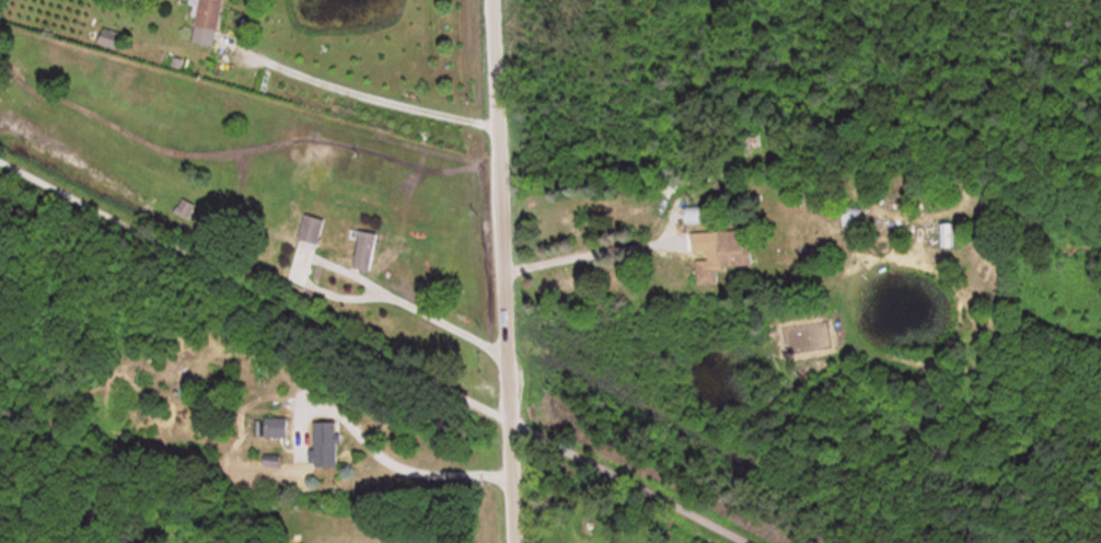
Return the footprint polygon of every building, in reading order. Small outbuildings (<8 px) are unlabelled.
[(223,0),(200,0),(193,43),(215,47),(223,0)] [(705,223),(705,206),(685,206),(685,223),(705,223)] [(844,226),(861,226),(862,207),(844,207),(844,226)] [(315,255),(326,219),(307,214),(296,250),(315,255)] [(953,246),(953,222),(940,222),(941,246),(953,246)] [(753,266),(752,245),(745,245),(744,229),(713,230),(714,259),(698,259),(698,284),(718,284),(717,267),(753,266)] [(353,268),(371,271),(377,233),(353,230),(350,245),(357,246),(353,268)] [(287,417),(264,417),(264,437),(287,437),(287,417)] [(315,441),(315,466),(338,466),(338,441),(315,441)]
